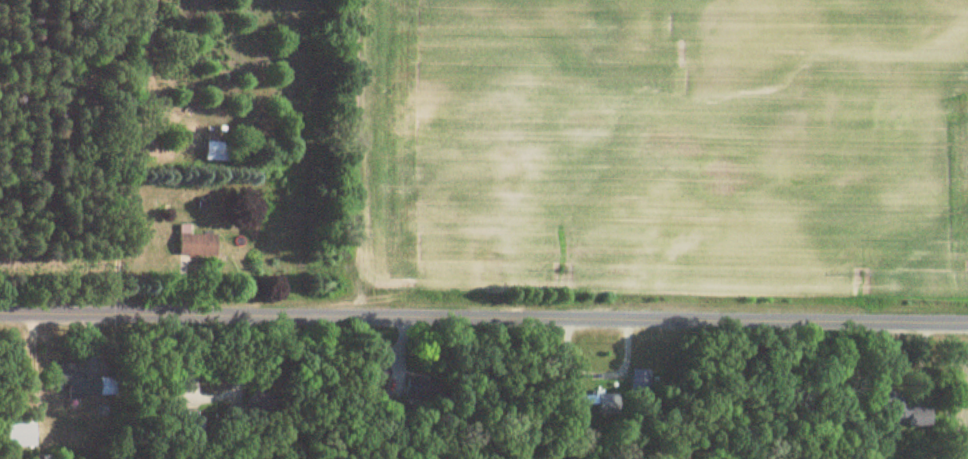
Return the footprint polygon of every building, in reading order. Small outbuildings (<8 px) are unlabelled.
[(230,161),(230,143),(206,143),(206,161),(230,161)] [(218,257),(219,236),(191,235),(191,226),(179,225),(179,256),(218,257)] [(80,377),(80,368),(54,368),(54,385),(68,385),(68,396),(117,396),(117,377),(80,377)] [(651,393),(652,369),(632,369),(631,393),(651,393)] [(599,406),(599,414),(618,414),(618,395),(578,395),(578,406),(599,406)] [(904,426),(933,426),(933,408),(904,408),(904,426)] [(6,423),(6,447),(37,447),(37,423),(6,423)]
